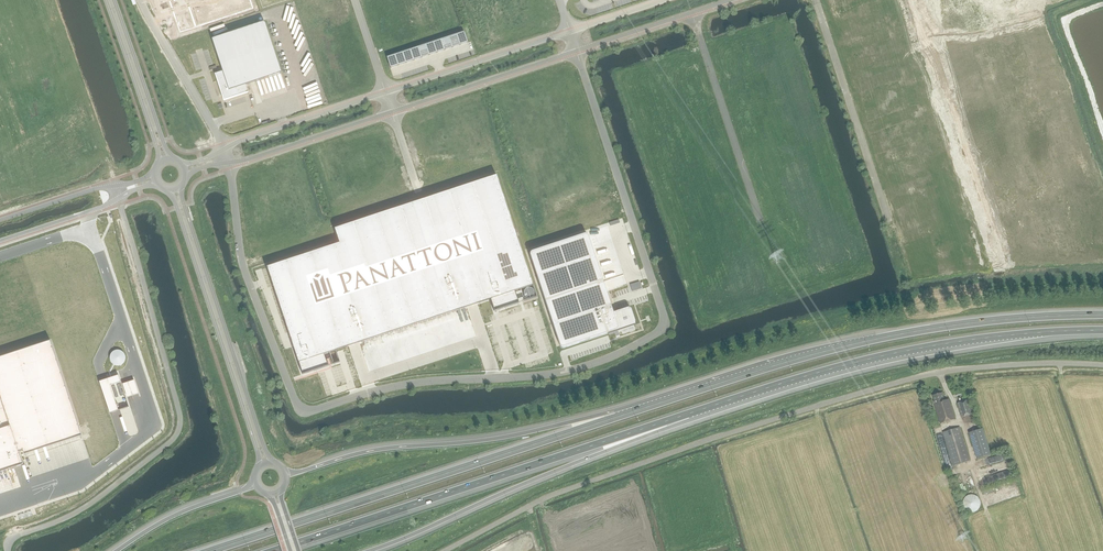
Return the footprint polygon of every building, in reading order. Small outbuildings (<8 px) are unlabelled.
[(250,0),(169,0),(180,32),(253,8),(250,0)] [(212,39),(223,71),(215,74),(221,90),(222,90),(225,100),(248,92),(246,85),(281,73),(264,22),(212,39)] [(464,32),(461,32),(456,34),(460,45),(467,43),(468,43),(464,32)] [(456,34),(448,37),(452,48),(460,45),(456,34)] [(452,48),(448,37),(441,39),(444,50),(452,48)] [(444,50),(441,39),(433,42),(437,53),(444,50)] [(437,53),(433,42),(425,44),(429,55),(437,53)] [(429,55),(425,44),(418,47),(421,58),(429,55)] [(421,58),(418,47),(410,49),(414,61),(421,58)] [(410,49),(402,52),(406,63),(414,61),(410,49)] [(406,63),(402,52),(395,55),(398,66),(406,63)] [(398,66),(395,55),(387,57),(390,68),(398,66)] [(901,152),(896,137),(892,138),(897,153),(901,152)] [(339,243),(267,267),(280,308),(302,374),(328,366),(324,354),(336,350),(490,299),(494,311),(537,297),(496,175),(334,229),(339,243)] [(530,254),(530,255),(547,307),(560,346),(560,347),(561,347),(561,348),(562,348),(563,348),(564,348),(607,334),(636,324),(631,310),(631,309),(630,308),(629,308),(628,307),(628,308),(627,308),(613,312),(588,236),(587,236),(587,235),(586,234),(585,234),(584,234),(532,251),(531,251),(531,252),(530,252),(530,253),(530,254)] [(14,468),(24,464),(19,452),(23,451),(24,455),(29,453),(77,437),(82,436),(82,435),(50,341),(0,357),(0,472),(14,468)] [(110,358),(110,359),(110,360),(110,361),(111,361),(111,362),(112,363),(112,364),(113,364),(114,365),(115,365),(116,365),(116,366),(117,366),(118,366),(119,366),(119,365),(120,365),(121,365),(122,365),(122,364),(123,364),(123,363),(124,363),(124,362),(125,361),(125,360),(125,359),(125,358),(125,357),(125,356),(125,355),(125,354),(124,354),(124,353),(123,352),(122,352),(122,351),(121,351),(120,351),(120,350),(119,350),(118,350),(117,350),(116,350),(115,350),(115,351),(114,351),(113,351),(113,352),(112,352),(112,353),(111,353),(111,354),(111,355),(110,355),(110,356),(110,357),(110,358)] [(119,375),(99,381),(110,413),(129,407),(119,375)] [(945,400),(942,393),(933,396),(934,401),(933,401),(940,424),(955,419),(949,399),(945,400)] [(961,417),(973,414),(969,400),(957,403),(961,417)] [(953,466),(970,460),(960,427),(943,433),(953,466)] [(968,432),(975,458),(989,455),(982,428),(968,432)] [(1001,462),(985,468),(987,474),(1004,468),(1001,462)] [(962,505),(964,508),(966,511),(969,512),(973,512),(976,511),(979,508),(980,504),(980,501),(978,498),(975,496),(971,495),(968,496),(965,498),(963,501),(962,505)]
